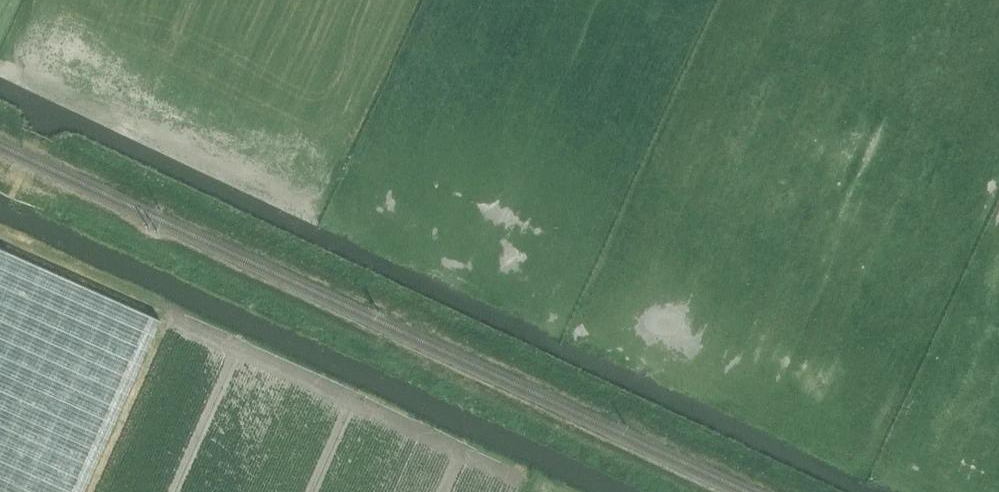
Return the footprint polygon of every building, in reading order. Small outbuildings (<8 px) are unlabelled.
[(159,318),(0,247),(0,491),(81,491),(159,318)]
